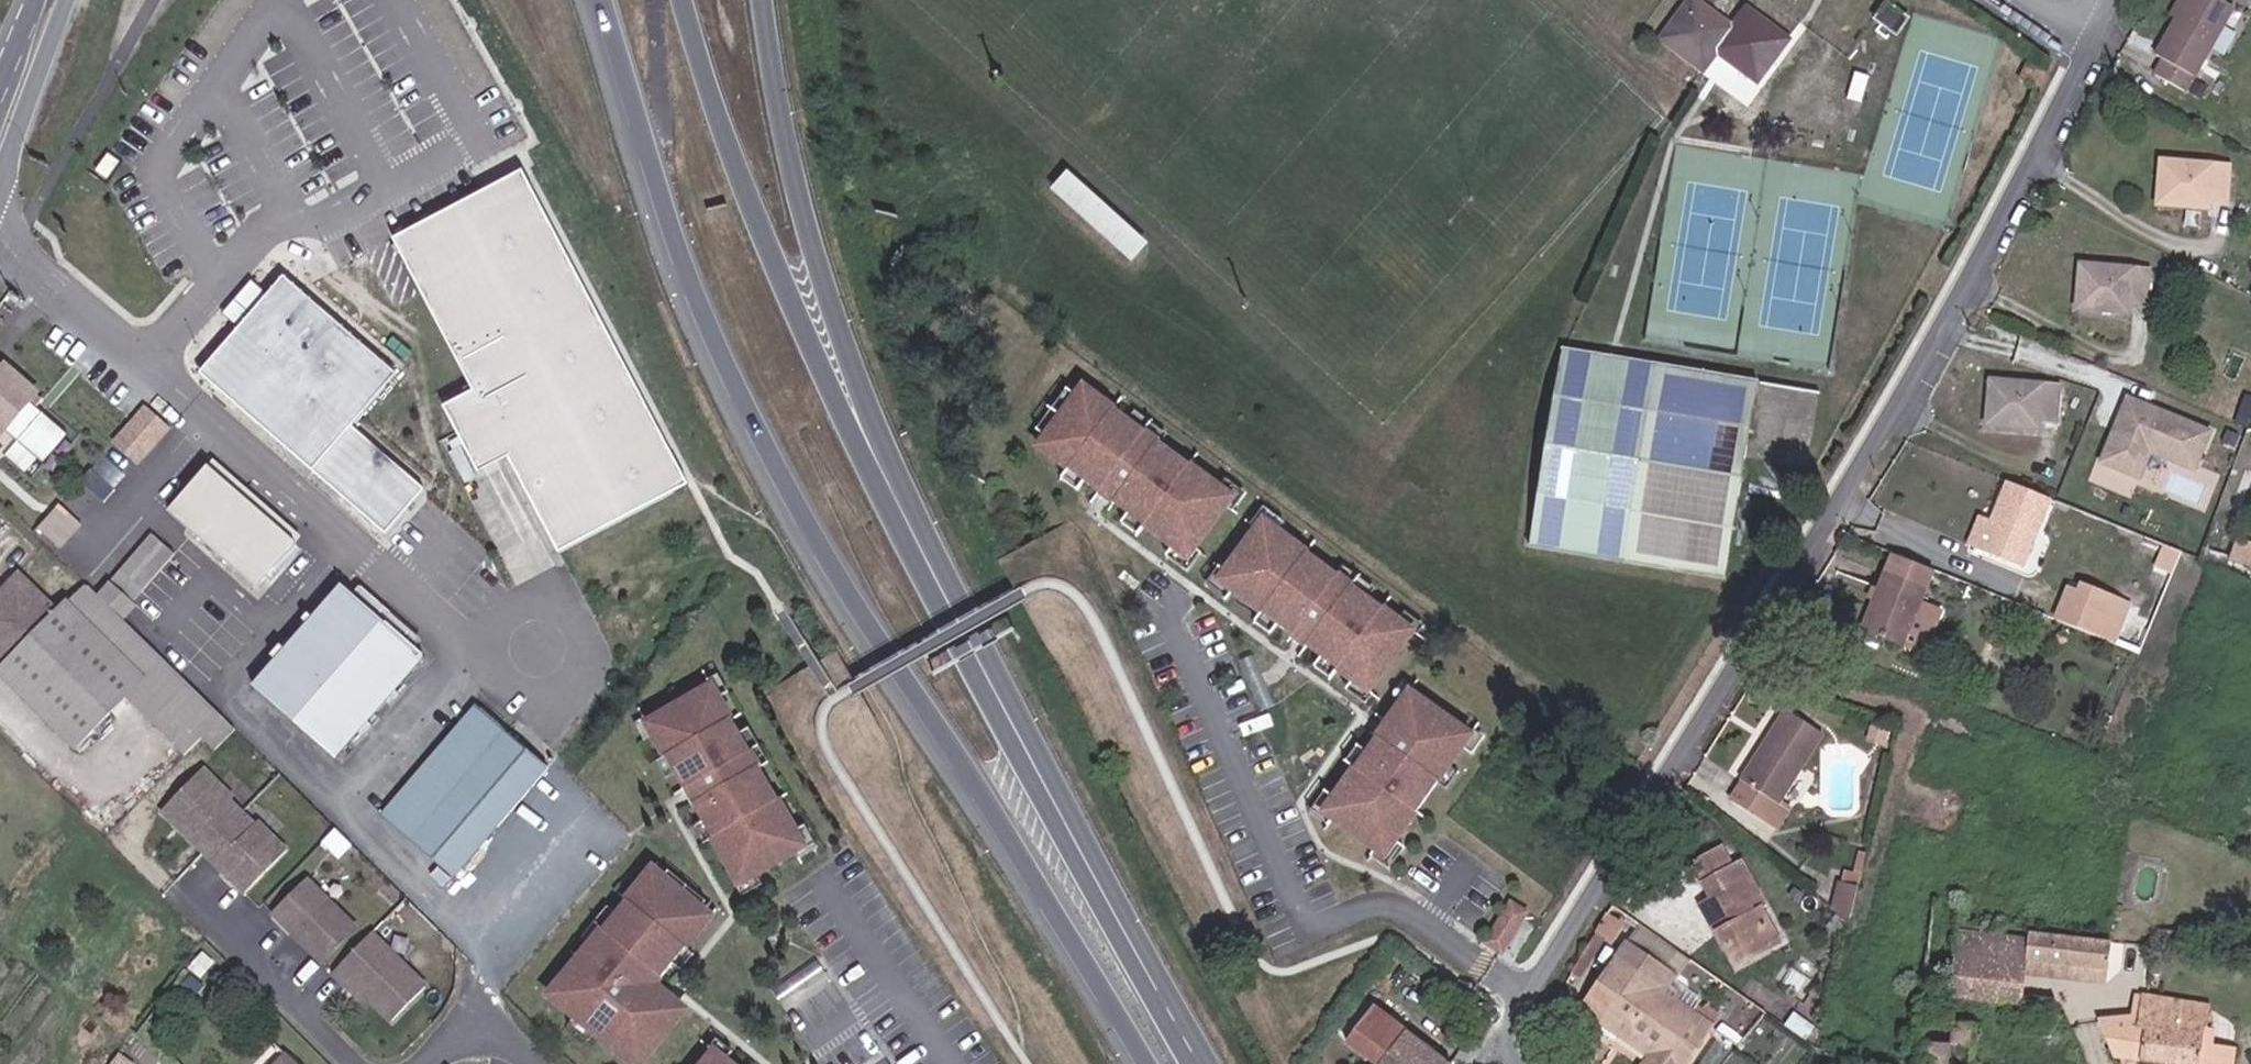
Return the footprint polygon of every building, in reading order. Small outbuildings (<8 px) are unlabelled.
[(1745,8),(1731,28),(1693,0),(1688,0),(1660,39),(1701,70),(1715,51),(1755,81),(1785,39),(1745,8)] [(1885,0),(1871,20),(1895,37),(1908,18),(1885,0)] [(2174,21),(2154,55),(2161,60),(2153,74),(2184,91),(2231,7),(2219,0),(2185,0),(2174,21)] [(2174,21),(2185,0),(2177,0),(2168,17),(2174,21)] [(2231,52),(2240,28),(2225,23),(2217,47),(2231,52)] [(2227,166),(2160,160),(2156,204),(2207,208),(2207,199),(2225,201),(2227,166)] [(1147,245),(1066,172),(1052,187),(1133,261),(1147,245)] [(483,472),(510,458),(559,553),(684,488),(524,177),(399,241),(478,394),(450,408),(483,472)] [(2147,270),(2080,264),(2075,307),(2127,312),(2127,303),(2144,305),(2147,270)] [(207,372),(313,467),(352,424),(395,376),(288,281),(207,372)] [(1623,561),(1656,363),(1561,347),(1528,545),(1623,561)] [(4,431),(15,441),(4,454),(24,472),(37,458),(42,462),(67,434),(29,402),(39,391),(4,360),(0,364),(0,436),(4,431)] [(1757,380),(1656,363),(1623,561),(1723,579),(1757,380)] [(2054,422),(2058,385),(1989,379),(1985,423),(2037,428),(2037,420),(2054,422)] [(1101,496),(1194,566),(1244,500),(1088,382),(1038,448),(1101,496)] [(2213,434),(2128,397),(2096,470),(2140,489),(2155,456),(2196,474),(2213,434)] [(144,407),(113,442),(139,465),(170,430),(144,407)] [(313,467),(385,532),(424,488),(352,424),(313,467)] [(2020,567),(2047,498),(2004,481),(1990,522),(1993,524),(1983,553),(2020,567)] [(182,531),(258,600),(303,551),(227,482),(182,531)] [(38,530),(61,549),(82,524),(59,505),(38,530)] [(1418,632),(1265,516),(1215,584),(1373,702),(1418,632)] [(1983,552),(1993,524),(1989,522),(1983,519),(1972,549),(1983,552)] [(152,531),(117,568),(140,587),(177,552),(152,531)] [(2026,565),(2039,571),(2052,541),(2040,535),(2026,565)] [(2241,535),(2233,554),(2250,562),(2250,539),(2241,535)] [(2169,576),(2179,551),(2164,545),(2154,570),(2169,576)] [(1902,646),(1932,570),(1891,553),(1861,628),(1902,646)] [(140,587),(117,568),(106,581),(129,600),(140,587)] [(0,588),(0,656),(7,663),(0,670),(0,674),(74,750),(125,697),(183,754),(201,736),(214,749),(233,729),(157,655),(95,594),(85,585),(58,612),(18,571),(0,588)] [(2137,601),(2071,575),(2055,616),(2121,642),(2137,601)] [(129,600),(106,581),(95,594),(122,616),(132,603),(129,600)] [(254,689),(338,760),(361,734),(366,738),(375,727),(370,723),(392,697),(397,701),(402,695),(397,691),(425,658),(340,587),(312,620),(308,616),(303,622),(307,626),(285,652),(281,649),(272,659),(276,663),(254,689)] [(2145,649),(2156,624),(2139,617),(2128,642),(2145,649)] [(740,733),(713,686),(647,725),(666,757),(676,774),(704,821),(714,838),(741,885),(807,846),(761,768),(740,733)] [(1411,686),(1319,814),(1390,864),(1482,737),(1411,686)] [(385,816),(456,876),(547,769),(475,709),(385,816)] [(1821,733),(1784,710),(1730,801),(1776,829),(1789,806),(1780,800),(1821,733)] [(750,727),(740,733),(761,768),(770,763),(750,727)] [(676,774),(666,757),(656,762),(667,780),(676,774)] [(160,813),(244,895),(285,852),(255,823),(253,826),(228,802),(231,799),(201,770),(160,813)] [(704,844),(714,838),(704,821),(694,826),(704,844)] [(338,857),(349,845),(334,829),(322,841),(338,857)] [(1730,923),(1716,932),(1735,966),(1770,947),(1760,930),(1766,925),(1757,908),(1750,912),(1744,901),(1755,894),(1738,862),(1729,868),(1718,848),(1690,864),(1708,896),(1720,914),(1724,912),(1730,923)] [(663,979),(712,919),(655,871),(619,913),(593,944),(561,983),(572,992),(563,1004),(578,1017),(597,1034),(625,1057),(634,1046),(647,1056),(677,1021),(665,1010),(674,999),(645,976),(652,969),(663,979)] [(319,961),(352,927),(306,881),(272,916),(319,961)] [(1848,922),(1856,887),(1837,882),(1832,910),(1848,922)] [(1699,901),(1716,932),(1730,923),(1724,912),(1720,914),(1708,896),(1699,901)] [(1971,1024),(1945,1023),(1947,996),(2019,1004),(2015,1034),(2049,1036),(2053,999),(2021,995),(1949,985),(1956,931),(1959,899),(1931,896),(1923,970),(1914,1063),(1969,1063),(1971,1024)] [(1485,948),(1502,958),(1528,915),(1511,905),(1485,948)] [(593,944),(619,913),(611,906),(585,937),(593,944)] [(1618,926),(1604,917),(1596,930),(1611,940),(1618,926)] [(1760,930),(1770,947),(1776,943),(1766,925),(1760,930)] [(1583,974),(1605,936),(1596,931),(1574,968),(1583,974)] [(1949,985),(2021,995),(2026,958),(2105,968),(2108,942),(2028,932),(2027,938),(1956,931),(1949,985)] [(389,1021),(423,986),(369,933),(330,972),(343,985),(348,980),(389,1021)] [(1649,1055),(1643,1063),(1685,1063),(1710,1025),(1656,988),(1668,972),(1626,943),(1587,1000),(1655,1046),(1649,1055)] [(2161,959),(2148,957),(2148,973),(2160,973),(2161,959)] [(783,1003),(828,971),(820,961),(776,992),(783,1003)] [(563,1004),(572,992),(561,983),(551,994),(563,1004)] [(1374,1063),(1450,1063),(1358,993),(1319,1045),(1333,1056),(1344,1041),(1374,1063)] [(2098,1021),(2110,1054),(2179,1063),(2229,1063),(2231,1051),(2208,1046),(2209,1031),(2202,1029),(2206,1006),(2133,993),(2129,1017),(2098,1021)] [(687,1009),(674,999),(665,1010),(677,1021),(687,1009)] [(1582,1009),(1649,1055),(1655,1046),(1587,1000),(1582,1009)] [(590,1042),(597,1034),(578,1017),(571,1025),(590,1042)] [(647,1056),(634,1046),(625,1057),(633,1063),(640,1063),(647,1056)] [(717,1052),(708,1063),(732,1063),(717,1052)] [(126,1055),(119,1063),(139,1063),(126,1055)]
